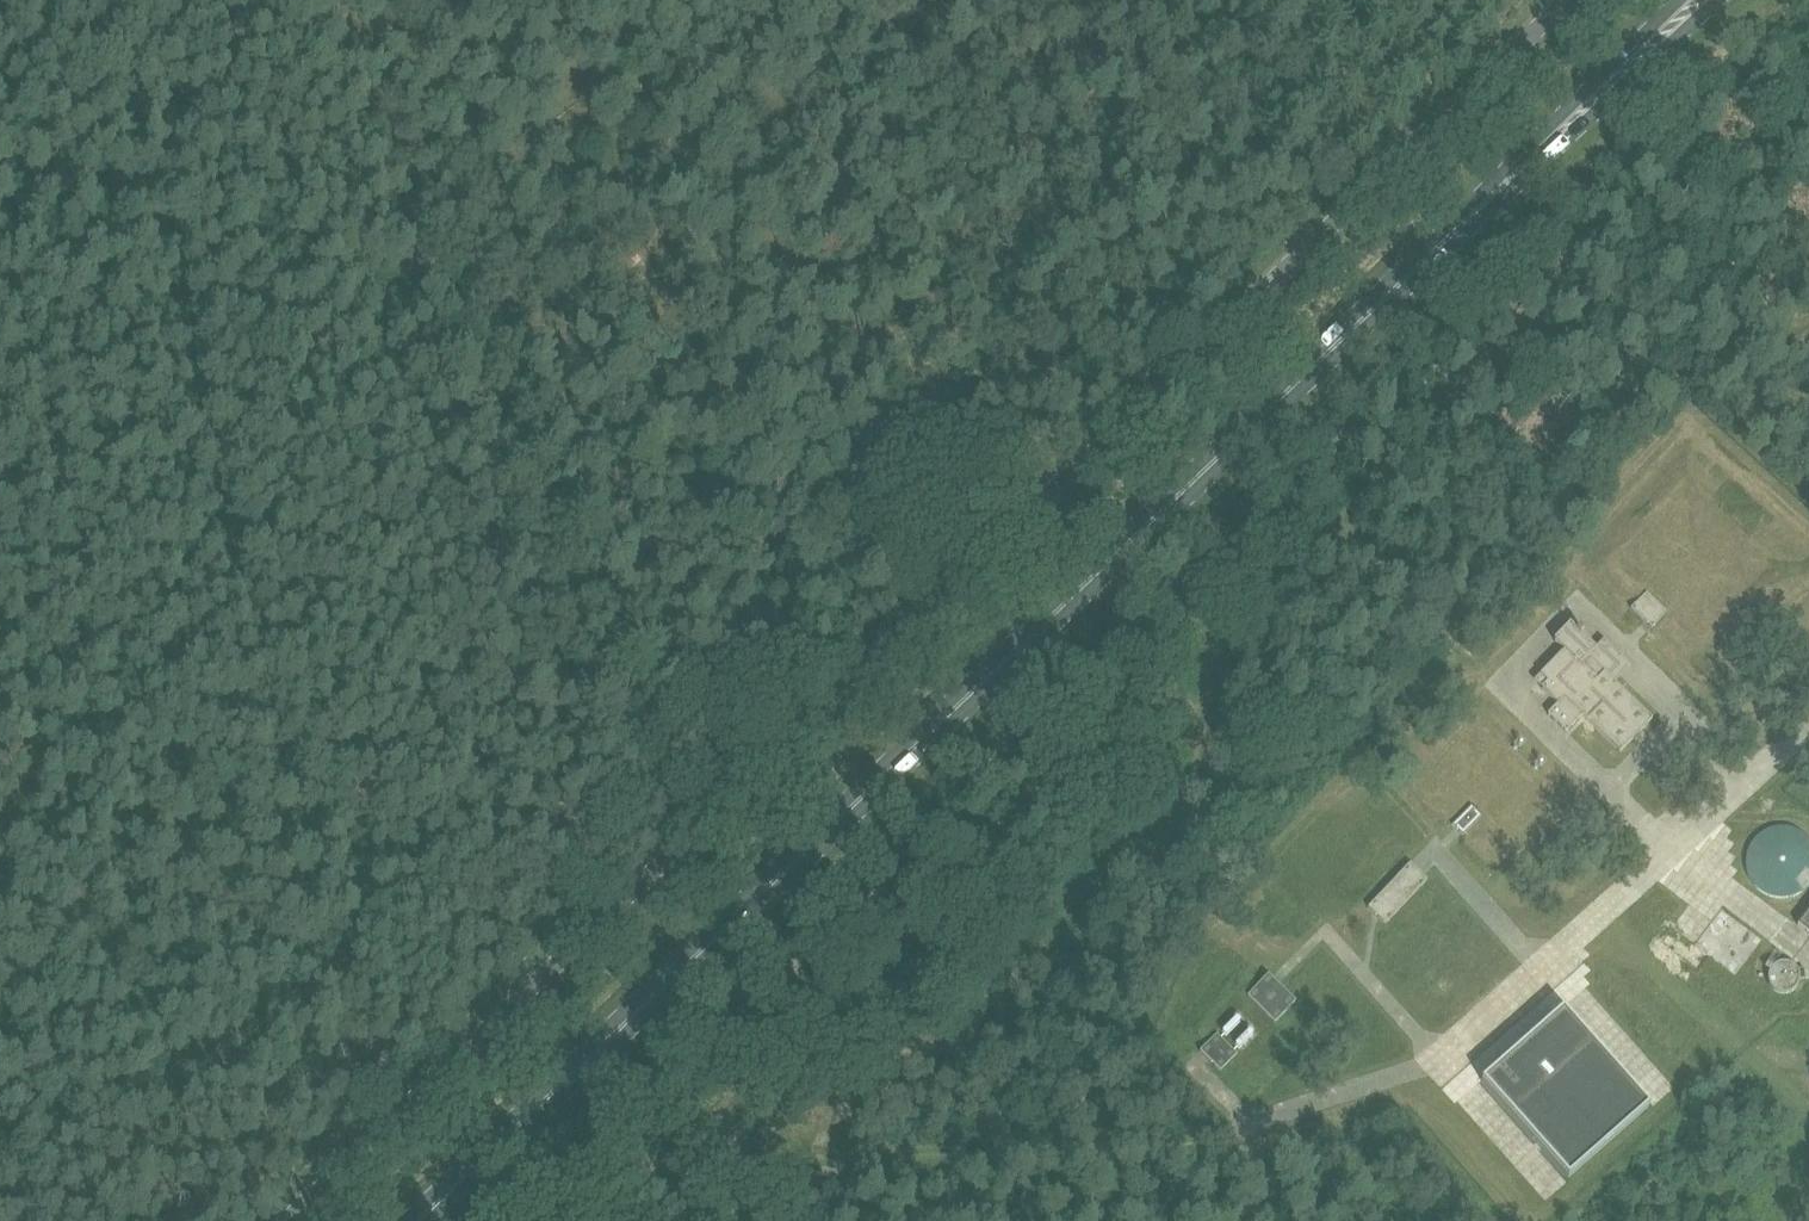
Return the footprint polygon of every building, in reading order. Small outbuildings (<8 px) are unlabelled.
[(1667,612),(1647,591),(1631,608),(1652,628),(1667,612)] [(1595,649),(1569,624),(1553,641),(1563,650),(1533,682),(1557,705),(1548,714),(1566,732),(1582,716),(1620,752),(1652,719),(1615,682),(1630,666),(1603,640),(1595,649)] [(1460,833),(1463,836),(1482,816),(1471,806),(1452,826),(1460,833)] [(1761,885),(1773,893),(1788,895),(1802,891),(1808,884),(1808,836),(1803,830),(1790,826),(1775,827),(1762,834),(1754,845),(1750,859),(1753,873),(1761,885)] [(1423,876),(1410,863),(1368,908),(1372,912),(1379,918),(1385,924),(1428,880),(1423,876)] [(1797,925),(1808,934),(1808,909),(1797,925)] [(1296,1002),(1268,974),(1248,995),(1275,1023),(1296,1002)] [(1808,999),(1808,989),(1806,982),(1785,991),(1791,1006),(1808,999)] [(1649,1106),(1563,1009),(1481,1081),(1568,1178),(1649,1106)] [(1217,1033),(1211,1040),(1200,1051),(1220,1071),(1231,1060),(1237,1054),(1217,1033)]
